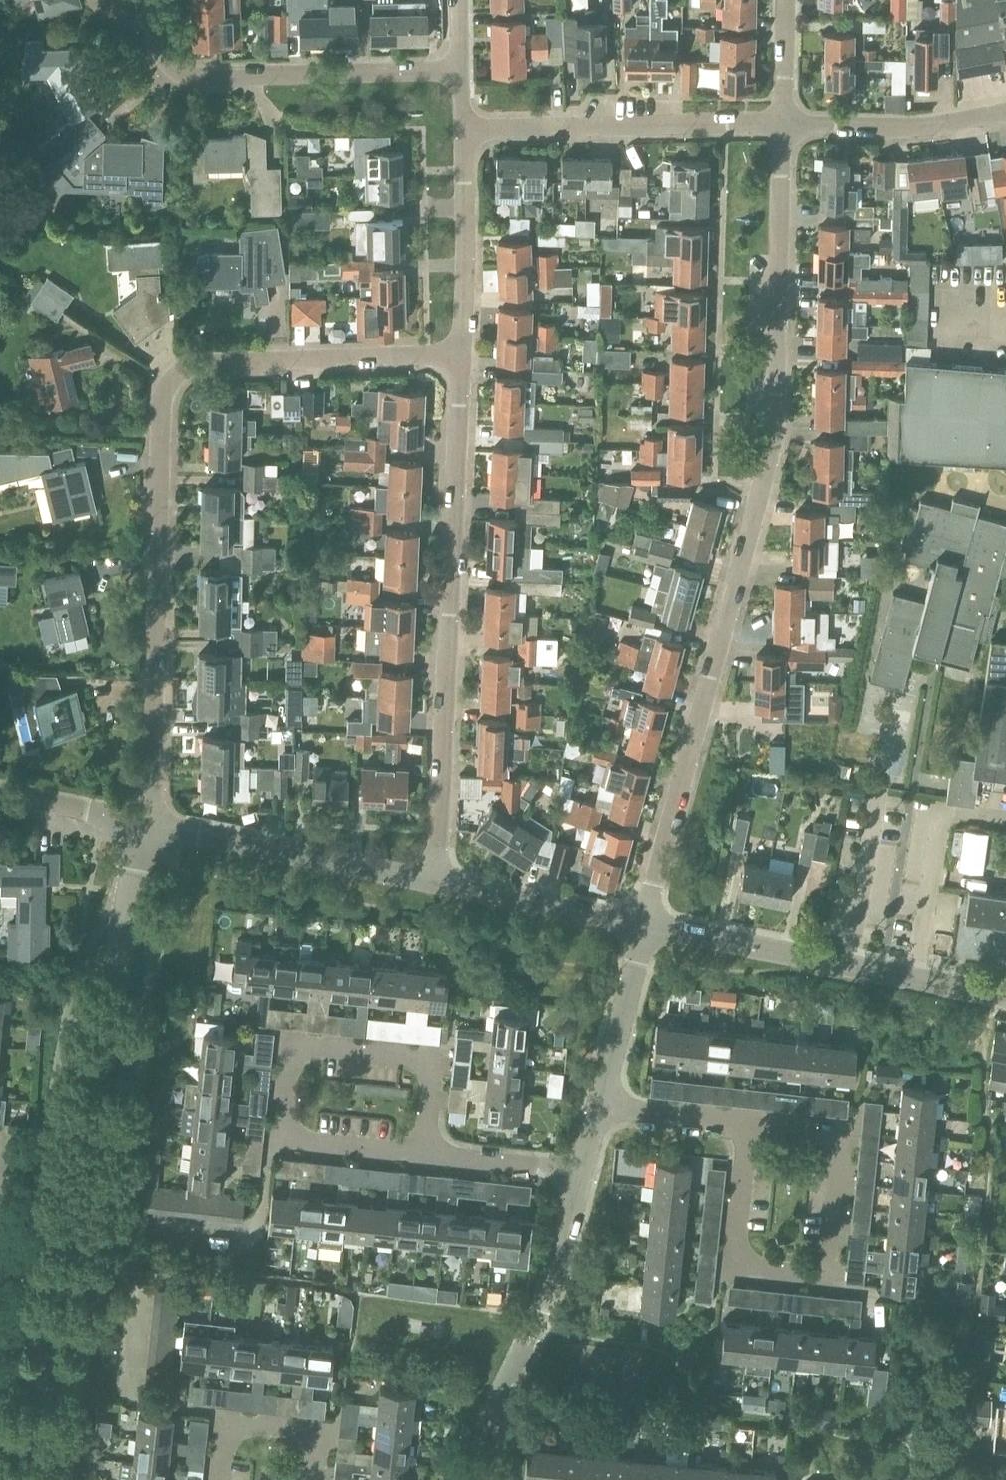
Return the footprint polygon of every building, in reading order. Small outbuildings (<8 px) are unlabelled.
[(39,18),(81,5),(80,0),(33,0),(39,18)] [(191,1),(193,1),(194,17),(233,15),(233,0),(191,0),(191,1)] [(301,20),(301,42),(328,42),(328,0),(287,0),(287,20),(301,20)] [(355,13),(354,14),(354,0),(328,0),(328,42),(356,41),(355,13)] [(723,19),(753,20),(754,0),(724,0),(723,19)] [(940,27),(917,26),(916,35),(914,35),(914,47),(910,47),(910,56),(913,56),(913,82),(936,82),(936,56),(954,57),(954,0),(940,0),(940,27)] [(956,31),(959,44),(998,37),(1005,35),(1005,0),(956,0),(956,31)] [(372,41),(399,41),(398,13),(398,1),(371,1),(372,41)] [(574,15),(562,15),(563,44),(563,46),(563,55),(575,55),(576,69),(605,68),(603,20),(602,7),(573,8),(574,15)] [(398,13),(399,41),(427,40),(426,12),(398,13)] [(286,37),(286,13),(274,13),(275,38),(276,38),(285,38),(286,37)] [(625,46),(625,72),(649,73),(650,14),(636,13),(636,24),(625,24),(625,46)] [(661,33),(661,14),(650,14),(649,73),(673,73),(673,46),(659,46),(659,33),(661,33)] [(195,45),(223,44),(234,44),(233,15),(194,17),(195,45)] [(562,15),(545,15),(546,33),(548,33),(548,45),(563,44),(562,15)] [(863,18),(863,29),(883,30),(884,19),(863,18)] [(493,45),(524,45),(523,20),(493,20),(493,45)] [(696,26),(696,38),(714,38),(714,26),(696,26)] [(546,33),(531,33),(531,45),(548,45),(548,33),(546,33)] [(851,34),(824,34),(824,57),(852,57),(851,34)] [(722,61),(753,62),(753,36),(723,35),(722,61)] [(1005,52),(1005,35),(998,37),(1001,53),(1005,52)] [(1004,66),(1001,53),(998,37),(959,44),(956,45),(955,76),(1004,66)] [(27,39),(23,73),(46,72),(46,70),(62,69),(66,77),(54,83),(71,119),(97,105),(81,73),(85,73),(84,48),(42,50),(42,38),(27,39)] [(524,45),(493,45),(494,71),(524,70),(524,45)] [(548,45),(531,45),(531,57),(548,57),(548,45)] [(861,47),(861,52),(861,57),(874,57),(874,56),(874,47),(861,47)] [(824,81),(851,81),(851,85),(867,85),(867,66),(874,66),(883,66),(882,56),(874,56),(874,57),(861,57),(858,57),(852,57),(824,57),(824,81)] [(682,60),(681,89),(695,89),(696,61),(682,60)] [(753,62),(722,61),(722,85),(752,86),(753,62)] [(892,99),(905,100),(905,87),(893,87),(892,99)] [(75,140),(84,132),(71,119),(40,146),(51,159),(74,138),(75,140)] [(51,159),(61,169),(92,142),(84,132),(75,140),(74,138),(51,159)] [(103,142),(83,156),(83,186),(125,187),(124,193),(141,193),(144,209),(161,205),(163,143),(163,135),(145,133),(145,138),(142,137),(140,143),(103,142)] [(206,150),(194,150),(195,181),(207,180),(207,166),(230,165),(242,165),(242,171),(245,171),(245,169),(246,169),(252,187),(253,212),(282,212),(281,180),(268,180),(267,167),(266,136),(256,133),(253,142),(245,142),(245,137),(230,138),(206,139),(206,150)] [(320,135),(308,136),(308,137),(308,149),(320,148),(320,136),(320,135)] [(367,173),(402,173),(401,148),(367,148),(367,173)] [(310,153),(298,153),(298,174),(307,174),(322,174),(322,163),(310,163),(310,153)] [(966,193),(962,153),(935,156),(938,183),(939,195),(966,193)] [(995,193),(1005,190),(1005,154),(989,157),(995,193)] [(497,156),(497,180),(496,191),(496,199),(521,200),(521,192),(522,156),(497,156)] [(533,192),(546,193),(547,157),(522,156),(521,192),(521,200),(533,201),(533,192)] [(892,253),(908,261),(925,261),(925,252),(906,251),(907,198),(939,195),(938,183),(935,156),(908,158),(911,182),(894,182),(894,183),(893,195),(893,217),(892,223),(892,238),(892,252),(892,253)] [(846,158),(822,157),(821,182),(856,183),(859,183),(860,172),(856,172),(846,171),(846,158)] [(587,183),(588,158),(563,158),(562,196),(587,196),(587,195),(587,183)] [(588,158),(587,183),(611,184),(611,159),(588,158)] [(889,159),(873,158),(873,183),(888,183),(889,159)] [(671,184),(683,185),(708,185),(708,161),(672,160),(671,184)] [(648,175),(632,174),(632,166),(620,165),(620,184),(620,194),(630,194),(631,194),(631,184),(647,184),(648,175)] [(402,173),(367,173),(368,198),(402,198),(402,173)] [(322,174),(307,174),(307,184),(322,183),(322,174)] [(970,176),(974,199),(988,197),(984,174),(970,176)] [(821,206),(845,206),(845,216),(872,217),(872,205),(856,205),(856,183),(821,182),(821,206)] [(631,184),(631,194),(647,195),(647,184),(631,184)] [(708,185),(683,185),(683,209),(707,210),(708,185)] [(289,194),(289,207),(311,207),(311,194),(289,194)] [(620,196),(620,214),(630,214),(630,194),(620,194),(620,196)] [(350,206),(350,217),(372,217),(372,220),(375,220),(375,206),(350,206)] [(315,211),(294,211),(294,229),(316,229),(315,211)] [(509,232),(520,232),(520,217),(511,216),(510,227),(508,227),(508,231),(510,231),(509,232)] [(872,228),(872,223),(892,223),(893,217),(872,217),(845,216),(845,226),(820,225),(820,250),(846,251),(846,238),(868,238),(868,228),(872,228)] [(520,217),(520,232),(530,233),(530,231),(532,231),(532,228),(530,228),(530,217),(520,217)] [(585,234),(586,219),(576,218),(576,225),(562,225),(562,234),(576,234),(585,234)] [(403,249),(403,219),(381,219),(381,232),(366,232),(365,249),(403,249)] [(586,219),(585,234),(596,235),(596,234),(598,234),(598,230),(596,230),(596,219),(586,219)] [(676,225),(665,225),(665,238),(648,237),(647,249),(667,250),(676,250),(706,251),(707,226),(676,225)] [(194,273),(191,284),(205,284),(207,284),(207,282),(230,283),(238,283),(239,286),(241,286),(241,281),(253,282),(256,303),(269,301),(266,282),(286,278),(279,234),(277,226),(258,229),(240,232),(240,241),(239,252),(230,252),(208,251),(208,253),(200,253),(194,273)] [(556,242),(556,233),(530,233),(530,241),(556,242)] [(621,250),(621,237),(602,236),(602,249),(621,250)] [(881,238),(881,251),(892,252),(892,238),(881,238)] [(158,242),(107,245),(109,265),(140,263),(140,277),(136,277),(137,294),(113,312),(132,338),(145,328),(147,331),(159,321),(157,297),(159,297),(159,292),(157,292),(155,261),(159,261),(158,242)] [(500,267),(530,266),(529,242),(500,242),(500,267)] [(957,261),(1002,261),(1002,244),(957,243),(957,261)] [(635,249),(635,258),(647,258),(647,261),(667,262),(667,250),(647,249),(635,249)] [(706,251),(676,250),(675,275),(705,276),(706,251)] [(819,276),(845,277),(846,263),(868,264),(868,251),(846,251),(820,250),(819,276)] [(539,266),(555,266),(559,266),(558,254),(539,254),(539,266)] [(404,270),(373,270),(368,270),(368,260),(344,261),(344,276),(352,276),(352,274),(361,274),(361,296),(404,295),(404,270)] [(906,345),(927,346),(929,261),(925,261),(908,261),(906,345)] [(301,277),(301,262),(290,262),(290,278),(301,278),(301,277)] [(501,292),(531,292),(530,266),(500,267),(501,292)] [(540,286),(555,286),(555,266),(539,266),(540,286)] [(48,277),(40,288),(66,306),(74,294),(48,277)] [(867,277),(845,277),(844,287),(850,287),(867,288),(867,277)] [(300,286),(290,286),(290,297),(291,297),(300,297),(300,286)] [(819,297),(818,322),(844,323),(852,323),(856,323),(856,300),(865,300),(898,301),(899,289),(867,288),(850,287),(849,299),(845,299),(845,297),(819,297)] [(57,319),(64,309),(66,306),(40,288),(38,291),(31,302),(57,319)] [(704,317),(704,292),(655,290),(654,316),(674,317),(704,317)] [(393,320),(405,320),(404,295),(361,296),(361,334),(393,334),(393,320)] [(291,297),(291,309),(303,309),(303,322),(320,321),(320,309),(325,309),(325,297),(300,297),(291,297)] [(530,336),(539,337),(558,338),(558,331),(555,331),(555,326),(530,324),(531,310),(501,308),(500,335),(530,336)] [(645,323),(649,324),(649,327),(665,327),(665,316),(646,316),(645,323)] [(616,317),(602,317),(602,328),(612,328),(612,320),(616,320),(616,317)] [(673,342),(703,342),(704,317),(674,317),(673,342)] [(844,323),(818,322),(817,349),(844,350),(844,334),(868,335),(868,323),(864,323),(856,323),(852,323),(844,323)] [(539,337),(530,336),(500,335),(499,360),(529,361),(529,348),(554,350),(554,345),(558,345),(558,338),(539,337)] [(857,359),(900,361),(901,345),(858,343),(857,359)] [(39,370),(48,405),(76,398),(68,366),(94,359),(90,344),(64,350),(64,348),(30,357),(34,372),(39,370)] [(599,366),(631,366),(631,349),(599,349),(599,366)] [(534,357),(533,371),(558,373),(559,359),(534,357)] [(672,383),(702,383),(703,358),(673,358),(672,383)] [(817,369),(816,395),(854,396),(854,383),(860,383),(860,373),(905,375),(906,361),(852,359),(851,371),(843,371),(843,370),(817,369)] [(905,396),(905,397),(1005,404),(1005,370),(1005,369),(906,361),(905,375),(905,396)] [(644,382),(664,382),(664,371),(644,370),(644,382)] [(529,371),(528,379),(498,377),(496,402),(535,404),(536,383),(564,384),(564,373),(558,373),(533,371),(529,371)] [(643,389),(647,390),(648,394),(663,394),(664,382),(644,382),(643,389)] [(671,408),(701,408),(702,383),(672,383),(671,408)] [(321,411),(322,387),(302,386),(302,392),(301,407),(301,410),(321,411)] [(380,414),(392,414),(424,416),(425,391),(381,389),(380,414)] [(272,414),(284,414),(284,407),(284,392),(271,393),(272,414)] [(284,407),(300,407),(300,392),(284,392),(284,407)] [(887,456),(890,456),(1005,462),(1005,404),(905,397),(905,396),(888,394),(887,456)] [(816,420),(841,422),(842,406),(864,406),(864,396),(854,396),(816,395),(816,420)] [(496,402),(495,426),(522,428),(522,427),(526,428),(526,439),(563,441),(569,441),(569,431),(563,431),(563,429),(534,428),(535,404),(496,402)] [(632,414),(652,415),(653,405),(632,404),(632,414)] [(230,405),(211,405),(211,433),(240,433),(240,406),(230,405)] [(300,407),(284,407),(284,414),(284,418),(300,418),(300,410),(300,407)] [(347,437),(346,448),(361,449),(385,450),(386,440),(422,442),(424,416),(392,414),(380,414),(379,414),(377,438),(347,437)] [(632,426),(652,427),(652,415),(632,414),(632,426)] [(846,418),(846,431),(868,432),(887,432),(888,419),(846,418)] [(670,449),(700,450),(701,425),(671,424),(670,449)] [(846,431),(845,443),(841,443),(841,442),(815,441),(815,467),(853,468),(853,448),(867,448),(868,432),(846,431)] [(210,462),(230,462),(239,462),(239,447),(251,448),(252,434),(240,433),(211,433),(210,462)] [(642,448),(662,449),(662,438),(646,437),(646,441),(642,441),(642,448)] [(526,439),(525,450),(494,448),(493,473),(532,474),(533,459),(548,460),(549,452),(562,453),(563,441),(526,439)] [(42,471),(54,518),(95,508),(84,460),(75,462),(70,443),(47,449),(0,449),(0,481),(42,471)] [(346,448),(345,468),(366,469),(389,470),(389,485),(420,487),(421,462),(390,460),(390,461),(385,461),(385,450),(361,449),(346,448)] [(645,461),(662,462),(662,449),(642,448),(642,457),(645,457),(645,461)] [(670,474),(699,475),(700,450),(670,449),(670,474)] [(281,476),(281,464),(245,464),(245,475),(281,476)] [(814,492),(840,493),(840,503),(873,504),(873,492),(852,491),(853,468),(815,467),(814,492)] [(631,481),(660,482),(660,470),(632,470),(631,481)] [(493,473),(492,497),(523,498),(523,509),(547,510),(558,511),(559,499),(531,497),(532,474),(493,473)] [(291,489),(291,476),(284,476),(281,476),(245,475),(245,489),(281,489),(291,489)] [(603,481),(597,498),(626,506),(632,484),(625,481),(603,481)] [(652,482),(652,493),(659,493),(659,497),(689,499),(690,484),(652,482)] [(375,484),(374,508),(353,507),(353,519),(363,519),(382,520),(383,510),(419,512),(420,487),(389,485),(375,484)] [(230,488),(204,488),(203,515),(232,516),(244,516),(245,498),(236,488),(230,488)] [(979,502),(978,502),(977,504),(952,498),(950,507),(920,499),(917,509),(911,507),(900,548),(906,549),(904,559),(933,567),(925,601),(893,592),(870,678),(869,678),(868,679),(902,688),(913,649),(931,653),(932,648),(938,650),(935,661),(937,661),(937,659),(969,667),(977,640),(977,638),(988,641),(988,640),(1001,594),(994,592),(999,574),(1005,576),(1005,574),(1005,522),(976,514),(979,502)] [(719,507),(693,499),(687,523),(713,530),(719,531),(724,516),(717,514),(719,507)] [(855,505),(827,505),(827,514),(831,514),(831,519),(855,519),(855,505)] [(491,518),(490,543),(517,544),(517,543),(530,544),(531,521),(546,522),(547,510),(523,509),(522,520),(491,518)] [(797,513),(796,539),(821,539),(822,514),(797,513)] [(221,544),(230,544),(243,544),(244,516),(232,516),(203,515),(202,544),(221,544)] [(357,527),(362,528),(362,531),(381,533),(382,520),(363,519),(358,519),(357,527)] [(681,546),(707,554),(713,530),(687,523),(681,546)] [(385,556),(417,558),(418,532),(386,531),(385,556)] [(308,534),(307,545),(317,546),(318,535),(308,534)] [(653,549),(672,554),(675,544),(655,539),(653,549)] [(796,539),(795,565),(821,566),(834,566),(834,550),(840,550),(839,555),(845,555),(845,540),(821,539),(796,539)] [(517,544),(490,543),(488,567),(515,568),(528,569),(529,566),(530,544),(517,543),(517,544)] [(653,569),(662,571),(658,584),(657,586),(695,596),(699,584),(701,573),(675,566),(669,564),(672,554),(653,549),(636,545),(634,556),(655,562),(653,569)] [(276,559),(276,546),(243,546),(243,558),(276,559)] [(384,581),(416,583),(417,558),(385,556),(384,581)] [(243,558),(242,571),(264,571),(264,568),(276,568),(276,559),(243,558)] [(0,561),(0,579),(13,579),(13,561),(0,561)] [(544,581),(562,582),(563,567),(529,566),(528,569),(515,568),(515,579),(519,579),(519,580),(544,581)] [(81,570),(44,578),(45,584),(50,605),(52,605),(60,638),(89,632),(83,605),(80,605),(78,599),(86,596),(84,584),(81,570)] [(201,571),(201,584),(201,598),(230,599),(242,599),(243,573),(230,573),(231,571),(230,571),(220,571),(201,571)] [(803,585),(777,584),(777,609),(802,610),(802,597),(833,598),(834,575),(804,575),(803,585)] [(379,584),(379,579),(360,578),(359,580),(348,579),(348,584),(347,590),(378,591),(379,584)] [(313,579),(312,587),(346,589),(346,581),(313,579)] [(487,588),(486,613),(513,614),(513,602),(526,602),(526,600),(532,600),(532,591),(562,592),(562,582),(544,581),(519,580),(519,579),(515,579),(515,589),(487,588)] [(657,611),(688,620),(695,596),(657,586),(651,610),(633,605),(629,619),(640,622),(652,625),(657,611)] [(369,602),(368,609),(367,626),(413,628),(414,603),(383,601),(378,601),(378,591),(347,590),(347,601),(369,602)] [(200,627),(229,627),(229,625),(230,625),(243,625),(242,599),(230,599),(201,598),(200,627)] [(802,610),(777,609),(776,635),(776,645),(792,646),(801,646),(802,610)] [(606,616),(590,612),(583,640),(599,644),(606,616)] [(485,637),(511,638),(512,638),(521,638),(520,648),(546,650),(546,641),(546,638),(525,637),(526,615),(513,614),(486,613),(485,637)] [(413,628),(367,626),(366,651),(412,652),(413,628)] [(241,641),(277,642),(277,629),(241,629),(241,641)] [(643,632),(640,646),(621,641),(618,650),(652,659),(677,665),(683,643),(657,635),(643,632)] [(305,633),(304,658),(333,659),(335,634),(311,633),(305,633)] [(976,757),(980,758),(991,760),(987,779),(993,780),(991,786),(1005,789),(1005,640),(995,640),(976,757)] [(277,642),(241,641),(241,653),(276,654),(277,642)] [(758,655),(757,681),(783,682),(795,682),(795,668),(824,668),(825,647),(801,646),(792,646),(792,656),(758,655)] [(825,647),(825,660),(848,660),(849,654),(853,654),(854,648),(825,647)] [(484,655),(484,679),(510,680),(516,681),(523,681),(529,681),(530,673),(523,673),(524,660),(545,661),(546,650),(520,648),(520,658),(511,658),(511,656),(484,655)] [(616,660),(648,668),(644,682),(670,688),(677,665),(652,659),(618,650),(616,660)] [(200,654),(199,682),(228,683),(230,683),(240,683),(241,655),(200,654)] [(374,671),(374,661),(354,660),(354,672),(366,673),(365,696),(378,696),(410,698),(411,673),(374,671)] [(9,691),(37,693),(37,673),(10,672),(9,691)] [(509,704),(510,680),(484,679),(483,703),(509,704)] [(515,692),(529,693),(529,681),(523,681),(516,681),(515,692)] [(804,720),(805,682),(795,682),(783,682),(757,681),(756,707),(781,707),(781,720),(804,720)] [(191,702),(194,710),(227,710),(227,708),(243,709),(244,683),(240,683),(230,683),(228,683),(199,682),(198,694),(194,694),(191,702)] [(612,683),(609,692),(625,697),(619,718),(659,729),(665,706),(640,699),(642,691),(612,683)] [(287,687),(287,701),(301,701),(301,687),(287,687)] [(36,699),(25,702),(35,742),(87,731),(87,728),(84,728),(76,691),(78,690),(77,688),(35,698),(36,699)] [(361,719),(352,719),(352,731),(356,731),(371,732),(371,719),(377,719),(377,721),(409,723),(410,698),(378,696),(365,696),(363,696),(361,719)] [(517,713),(541,714),(542,702),(517,702),(517,713)] [(286,709),(286,723),(300,723),(300,709),(286,709)] [(239,712),(239,725),(260,725),(264,725),(264,713),(239,712)] [(541,714),(517,713),(516,725),(541,726),(541,714)] [(621,735),(622,731),(630,733),(627,746),(653,753),(659,729),(619,718),(612,717),(604,715),(600,730),(621,735)] [(507,744),(508,721),(482,719),(482,721),(478,721),(477,735),(481,735),(480,743),(507,744)] [(260,725),(239,725),(239,736),(264,737),(264,725),(260,725)] [(349,731),(348,741),(356,741),(355,748),(370,749),(370,742),(385,742),(386,732),(371,732),(356,731),(352,731),(349,731)] [(405,746),(406,733),(386,732),(385,742),(384,766),(383,800),(404,801),(406,767),(398,767),(399,746),(405,746)] [(515,745),(529,746),(529,735),(516,735),(515,745)] [(230,737),(203,737),(202,764),(244,766),(244,740),(233,739),(233,738),(230,737)] [(505,769),(506,757),(515,757),(515,755),(515,745),(507,744),(480,743),(480,755),(476,757),(476,763),(479,765),(479,767),(505,769)] [(515,757),(528,757),(529,746),(515,745),(515,755),(515,757)] [(595,747),(592,758),(607,762),(613,764),(614,761),(616,752),(595,747)] [(308,778),(309,750),(296,750),(295,778),(308,778)] [(278,758),(278,766),(285,766),(294,766),(294,752),(285,752),(278,758)] [(976,757),(954,754),(947,799),(971,802),(973,803),(980,758),(976,757)] [(642,794),(648,771),(614,761),(613,764),(607,762),(602,782),(642,794)] [(202,793),(230,794),(232,794),(232,797),(249,797),(249,772),(244,772),(244,766),(202,764),(202,793)] [(849,777),(851,765),(843,764),(841,776),(849,777)] [(384,766),(363,766),(361,799),(383,800),(384,766)] [(330,778),(331,767),(323,767),(315,767),(313,797),(346,799),(347,779),(330,778)] [(274,774),(274,795),(286,795),(286,773),(274,774)] [(561,773),(557,806),(563,807),(566,797),(569,797),(574,777),(561,773)] [(492,806),(476,832),(479,834),(478,840),(485,844),(490,841),(500,847),(528,800),(520,795),(529,778),(505,777),(503,803),(508,806),(502,813),(492,806)] [(545,782),(542,788),(557,797),(559,781),(555,779),(552,786),(545,782)] [(642,794),(602,782),(599,794),(613,798),(610,809),(636,817),(642,794)] [(569,797),(566,797),(563,807),(599,817),(602,806),(569,797)] [(537,840),(540,836),(525,827),(532,815),(538,806),(528,800),(500,847),(524,862),(528,855),(537,840)] [(556,805),(555,817),(593,827),(587,848),(624,857),(631,834),(605,827),(604,829),(597,827),(599,817),(563,807),(557,806),(556,805)] [(540,836),(537,840),(550,843),(551,838),(552,829),(532,815),(525,827),(540,836)] [(738,816),(732,846),(744,849),(750,818),(738,816)] [(822,822),(820,832),(829,834),(831,820),(823,819),(822,822)] [(806,829),(799,860),(812,863),(813,857),(825,859),(826,853),(830,834),(829,834),(820,832),(822,822),(815,821),(813,830),(806,829)] [(555,839),(551,838),(550,843),(537,840),(528,855),(533,858),(532,860),(549,864),(555,839)] [(548,867),(567,872),(575,844),(555,839),(549,864),(548,867)] [(593,874),(618,881),(618,879),(620,879),(623,878),(625,870),(623,868),(622,867),(624,857),(587,848),(584,859),(596,863),(593,874)] [(45,863),(1,863),(1,894),(18,895),(18,925),(9,925),(9,959),(49,960),(49,925),(45,925),(45,895),(42,895),(42,882),(59,883),(59,855),(45,854),(45,863)] [(769,866),(744,861),(738,893),(763,898),(769,866)] [(763,898),(788,903),(794,871),(769,866),(763,898)] [(970,889),(965,918),(1005,925),(1005,894),(970,889)] [(278,913),(277,923),(286,924),(287,913),(278,913)] [(346,928),(351,929),(351,923),(352,919),(341,918),(340,928),(346,928)] [(360,929),(361,920),(352,919),(351,923),(351,929),(360,929)] [(260,988),(259,999),(260,999),(257,1024),(267,1025),(268,1007),(270,1007),(271,989),(270,989),(274,954),(259,953),(260,941),(237,939),(233,981),(245,983),(244,987),(260,988)] [(310,1003),(307,1029),(316,1030),(324,959),(311,958),(312,942),(300,941),(300,945),(299,957),(295,992),(311,993),(310,1002),(309,1002),(309,1003),(310,1003)] [(275,943),(274,954),(270,989),(271,989),(295,992),(299,957),(300,945),(275,943)] [(329,1005),(329,1004),(329,996),(345,997),(348,962),(324,959),(316,1030),(325,1031),(328,1005),(329,1005)] [(358,1008),(359,1008),(357,1034),(366,1035),(368,1018),(370,1000),(373,965),(348,962),(345,997),(360,999),(359,1007),(358,1008)] [(373,965),(370,1000),(394,1003),(398,967),(373,965)] [(408,1022),(407,1040),(416,1040),(423,970),(398,967),(394,1003),(408,1004),(407,1014),(409,1015),(408,1022)] [(444,1008),(448,973),(423,970),(416,1040),(424,1041),(426,1016),(428,1016),(428,1015),(427,1015),(428,1006),(444,1008)] [(712,990),(710,1004),(734,1006),(736,992),(718,990),(712,990)] [(210,991),(208,1011),(220,1012),(222,992),(210,991)] [(495,1015),(492,1039),(527,1043),(529,1027),(531,1028),(537,1023),(538,1011),(539,1007),(496,1003),(496,1006),(495,1015)] [(278,1008),(270,1007),(268,1007),(267,1025),(276,1026),(278,1008)] [(368,1018),(366,1035),(374,1036),(376,1019),(368,1018)] [(809,1019),(802,1018),(800,1030),(807,1031),(808,1023),(809,1019)] [(197,1020),(195,1033),(203,1034),(201,1058),(235,1062),(253,1064),(254,1055),(236,1053),(238,1036),(222,1035),(224,1023),(197,1020)] [(658,1024),(654,1058),(679,1061),(683,1027),(658,1024)] [(475,1037),(476,1028),(458,1027),(457,1035),(475,1037)] [(683,1027),(679,1061),(704,1064),(708,1029),(683,1027)] [(728,1066),(732,1032),(708,1029),(704,1064),(728,1066)] [(994,1059),(1005,1061),(1005,1032),(1004,1031),(996,1030),(991,1059),(994,1059)] [(563,1044),(564,1033),(554,1031),(553,1043),(563,1044)] [(732,1032),(728,1066),(753,1069),(757,1035),(732,1032)] [(483,1048),(491,1049),(490,1064),(524,1068),(527,1043),(492,1039),(475,1037),(457,1035),(456,1044),(474,1046),(483,1047),(482,1048),(483,1048)] [(778,1072),(781,1037),(757,1035),(753,1069),(765,1070),(778,1072)] [(781,1037),(778,1072),(802,1074),(806,1040),(781,1037)] [(30,1038),(28,1049),(38,1050),(39,1039),(30,1038)] [(827,1077),(831,1043),(806,1040),(802,1074),(827,1077)] [(852,1080),(854,1070),(856,1046),(831,1043),(827,1077),(852,1080)] [(271,1066),(272,1057),(254,1055),(253,1064),(271,1066)] [(244,1073),(244,1072),(270,1074),(271,1066),(253,1064),(235,1062),(201,1058),(199,1084),(233,1087),(234,1072),(242,1073),(244,1073)] [(994,1059),(991,1070),(989,1083),(1005,1087),(1005,1061),(994,1059)] [(479,1078),(479,1079),(471,1078),(452,1076),(451,1085),(522,1093),(524,1070),(524,1068),(490,1064),(489,1070),(488,1079),(480,1079),(480,1078),(479,1078)] [(875,1078),(895,1080),(897,1066),(877,1064),(875,1078)] [(668,1078),(666,1095),(676,1096),(677,1079),(668,1078)] [(685,1097),(686,1080),(677,1079),(676,1096),(685,1097)] [(238,1103),(231,1103),(233,1087),(199,1084),(187,1082),(184,1107),(266,1115),(267,1107),(240,1104),(240,1103),(238,1103)] [(717,1083),(715,1101),(725,1102),(726,1084),(717,1083)] [(734,1103),(735,1085),(726,1084),(725,1102),(734,1103)] [(478,1098),(486,1099),(485,1114),(486,1115),(485,1127),(516,1130),(518,1130),(522,1093),(451,1085),(450,1094),(469,1096),(477,1097),(477,1098),(478,1099),(478,1098)] [(937,1090),(903,1087),(900,1112),(935,1115),(937,1090)] [(767,1089),(765,1106),(774,1107),(776,1090),(767,1089)] [(783,1108),(785,1091),(776,1090),(774,1107),(783,1108)] [(816,1094),(814,1112),(823,1113),(825,1095),(816,1094)] [(833,1114),(834,1096),(825,1095),(823,1113),(833,1114)] [(883,1101),(865,1099),(864,1108),(882,1110),(883,1101)] [(228,1136),(229,1121),(237,1122),(237,1123),(238,1123),(238,1121),(265,1124),(266,1115),(184,1107),(182,1132),(194,1133),(228,1136)] [(863,1117),(881,1118),(882,1110),(864,1108),(863,1117)] [(935,1115),(900,1112),(898,1136),(932,1140),(935,1115)] [(230,1153),(226,1152),(228,1136),(194,1133),(191,1157),(225,1161),(242,1162),(260,1164),(261,1156),(235,1153),(235,1151),(233,1151),(233,1153),(230,1153)] [(932,1140),(898,1136),(895,1161),(930,1164),(932,1140)] [(878,1149),(860,1148),(859,1157),(877,1159),(878,1149)] [(655,1159),(656,1152),(639,1151),(639,1158),(655,1159)] [(191,1157),(189,1182),(222,1186),(225,1161),(191,1157)] [(858,1166),(876,1168),(877,1159),(859,1157),(858,1166)] [(291,1187),(290,1195),(273,1193),(270,1228),(296,1230),(303,1159),(293,1158),(292,1178),(291,1186),(290,1186),(290,1187),(291,1187)] [(310,1188),(309,1188),(310,1180),(311,1160),(303,1159),(296,1230),(320,1233),(324,1199),(309,1197),(309,1189),(310,1189),(310,1188)] [(655,1185),(688,1189),(691,1164),(657,1161),(655,1185)] [(892,1186),(927,1190),(930,1164),(895,1161),(892,1186)] [(242,1172),(259,1174),(260,1164),(242,1162),(242,1172)] [(340,1192),(339,1200),(324,1199),(320,1233),(319,1245),(343,1248),(345,1236),(352,1165),(343,1164),(341,1183),(341,1184),(341,1191),(340,1191),(340,1192)] [(360,1193),(358,1193),(359,1185),(361,1166),(352,1165),(345,1236),(370,1238),(373,1204),(358,1202),(359,1194),(360,1194),(360,1193)] [(390,1197),(389,1206),(373,1204),(370,1238),(394,1241),(402,1170),(393,1169),(391,1188),(390,1196),(389,1196),(389,1197),(390,1197)] [(409,1185),(411,1171),(402,1170),(394,1241),(419,1244),(423,1209),(410,1208),(410,1199),(412,1185),(409,1185)] [(442,1174),(441,1193),(440,1202),(438,1202),(437,1211),(423,1209),(419,1244),(444,1246),(451,1175),(442,1174)] [(457,1213),(458,1205),(459,1204),(457,1204),(458,1195),(461,1176),(451,1175),(444,1246),(468,1249),(472,1215),(457,1213)] [(491,1180),(489,1198),(488,1206),(487,1206),(486,1216),(472,1215),(468,1249),(493,1252),(500,1181),(491,1180)] [(507,1218),(508,1211),(508,1209),(507,1209),(508,1200),(509,1182),(500,1181),(493,1252),(531,1256),(534,1221),(507,1218)] [(724,1184),(707,1182),(706,1191),(723,1192),(724,1184)] [(688,1189),(655,1185),(652,1210),(686,1214),(688,1189)] [(927,1190),(892,1186),(890,1210),(925,1214),(927,1190)] [(147,1187),(144,1210),(228,1219),(231,1195),(147,1187)] [(705,1200),(722,1201),(723,1192),(706,1191),(705,1200)] [(872,1199),(855,1198),(854,1207),(872,1208),(872,1199)] [(853,1215),(871,1217),(872,1208),(854,1207),(853,1215)] [(650,1235),(683,1238),(686,1214),(652,1210),(650,1235)] [(887,1235),(922,1239),(925,1214),(890,1210),(887,1235)] [(719,1232),(702,1231),(701,1240),(718,1241),(719,1232)] [(683,1238),(650,1235),(647,1260),(681,1263),(683,1238)] [(922,1239),(887,1235),(885,1260),(919,1264),(922,1239)] [(700,1248),(717,1250),(718,1241),(701,1240),(700,1248)] [(958,1242),(955,1267),(974,1269),(977,1244),(958,1242)] [(867,1248),(850,1247),(849,1257),(866,1258),(867,1248)] [(848,1265),(866,1267),(866,1258),(849,1257),(848,1265)] [(645,1285),(678,1288),(681,1263),(647,1260),(645,1285)] [(908,1288),(917,1289),(919,1264),(885,1260),(882,1285),(908,1288)] [(371,1281),(372,1271),(364,1270),(363,1280),(371,1281)] [(354,1287),(363,1288),(364,1280),(354,1279),(354,1287)] [(387,1280),(386,1293),(395,1294),(397,1281),(388,1280),(387,1280)] [(957,1280),(955,1299),(969,1301),(971,1281),(957,1280)] [(714,1282),(697,1281),(696,1290),(713,1292),(714,1282)] [(299,1284),(290,1283),(288,1300),(288,1301),(287,1311),(296,1312),(299,1284)] [(678,1288),(645,1285),(642,1310),(676,1313),(678,1288)] [(745,1286),(743,1304),(752,1305),(754,1287),(745,1286)] [(761,1306),(763,1288),(754,1287),(752,1305),(761,1306)] [(181,1290),(157,1288),(156,1300),(180,1302),(181,1290)] [(695,1299),(712,1301),(713,1292),(696,1290),(695,1299)] [(795,1292),(793,1309),(802,1310),(804,1292),(795,1292)] [(811,1311),(813,1293),(804,1292),(802,1310),(811,1311)] [(353,1305),(350,1298),(342,1294),(341,1304),(338,1303),(336,1323),(352,1324),(353,1305)] [(844,1297),(843,1314),(852,1315),(854,1298),(844,1297)] [(155,1312),(179,1314),(180,1302),(156,1300),(155,1312)] [(287,1312),(287,1311),(288,1301),(288,1300),(276,1300),(275,1311),(287,1312)] [(609,1314),(610,1306),(602,1305),(602,1313),(609,1314)] [(802,1310),(793,1309),(791,1328),(775,1326),(772,1361),(796,1363),(800,1329),(802,1310)] [(179,1314),(155,1312),(154,1324),(178,1326),(179,1314)] [(860,1316),(852,1315),(850,1334),(846,1368),(871,1371),(875,1336),(859,1335),(861,1316),(860,1316)] [(187,1319),(182,1365),(207,1368),(212,1321),(187,1319)] [(235,1336),(236,1324),(212,1321),(207,1368),(231,1370),(235,1336)] [(714,1353),(722,1353),(722,1356),(747,1358),(750,1323),(726,1321),(724,1336),(716,1335),(714,1353)] [(772,1361),(775,1326),(750,1323),(747,1358),(772,1361)] [(152,1336),(177,1338),(178,1326),(154,1324),(152,1336)] [(821,1366),(825,1331),(800,1329),(796,1363),(821,1366)] [(825,1331),(821,1366),(846,1368),(850,1334),(825,1331)] [(177,1338),(152,1336),(151,1347),(175,1350),(177,1338)] [(235,1336),(231,1370),(256,1373),(260,1338),(235,1336)] [(252,1408),(262,1409),(264,1383),(265,1383),(265,1382),(265,1381),(266,1373),(281,1375),(284,1341),(260,1338),(256,1373),(254,1391),(252,1408)] [(977,1355),(989,1357),(991,1342),(979,1340),(977,1355)] [(296,1377),(295,1385),(294,1385),(294,1386),(295,1386),(292,1412),(303,1413),(304,1396),(305,1382),(306,1378),(309,1344),(284,1341),(281,1375),(296,1377)] [(309,1344),(306,1378),(305,1382),(304,1396),(303,1413),(310,1414),(312,1397),(314,1397),(316,1379),(331,1381),(335,1346),(309,1344)] [(175,1350),(151,1347),(150,1360),(174,1362),(175,1350)] [(149,1372),(173,1374),(174,1362),(150,1360),(149,1372)] [(868,1384),(867,1402),(884,1403),(886,1386),(868,1384)] [(197,1385),(195,1402),(204,1403),(205,1386),(197,1385)] [(212,1404),(214,1386),(205,1386),(204,1403),(212,1404)] [(382,1389),(379,1413),(414,1417),(416,1392),(382,1389)] [(252,1408),(254,1391),(245,1390),(244,1407),(252,1408)] [(742,1393),(741,1406),(763,1409),(764,1394),(742,1392),(742,1393)] [(768,1397),(767,1410),(785,1412),(786,1399),(768,1397)] [(966,1399),(965,1421),(990,1422),(991,1401),(966,1399)] [(362,1402),(345,1400),(344,1410),(361,1412),(362,1402)] [(830,1405),(827,1424),(835,1425),(837,1406),(830,1405)] [(370,1422),(378,1422),(377,1438),(411,1441),(414,1417),(379,1413),(361,1412),(344,1410),(343,1418),(360,1420),(369,1421),(369,1423),(370,1423),(370,1422)] [(171,1440),(174,1416),(145,1413),(140,1412),(137,1436),(171,1440)] [(530,1436),(531,1429),(524,1428),(523,1436),(530,1436)] [(190,1434),(189,1442),(206,1444),(207,1435),(190,1434)] [(189,1442),(171,1440),(137,1436),(134,1462),(168,1465),(170,1450),(179,1452),(179,1451),(188,1451),(205,1453),(206,1444),(189,1442)] [(366,1451),(366,1452),(357,1452),(340,1450),(339,1459),(374,1462),(409,1466),(411,1441),(377,1438),(376,1453),(367,1452),(367,1451),(366,1451)] [(527,1479),(551,1479),(554,1449),(530,1446),(527,1479)] [(551,1479),(576,1479),(579,1451),(554,1449),(551,1479)] [(604,1454),(579,1451),(576,1479),(601,1479),(604,1454)] [(601,1479),(626,1479),(629,1456),(604,1454),(601,1479)] [(653,1459),(629,1456),(626,1479),(651,1479),(653,1459)] [(91,1457),(90,1465),(94,1466),(102,1467),(103,1459),(95,1458),(91,1457)] [(355,1469),(373,1471),(373,1479),(408,1479),(409,1466),(374,1462),(339,1459),(338,1468),(355,1469)] [(651,1479),(676,1479),(678,1461),(653,1459),(651,1479)] [(167,1479),(168,1465),(134,1462),(122,1461),(120,1479),(170,1479),(167,1479)] [(702,1464),(678,1461),(676,1479),(701,1479),(702,1464)] [(701,1479),(726,1479),(727,1466),(702,1464),(701,1479)] [(751,1468),(727,1466),(726,1479),(750,1479),(751,1468)] [(777,1471),(751,1468),(750,1479),(777,1479),(777,1471)]
